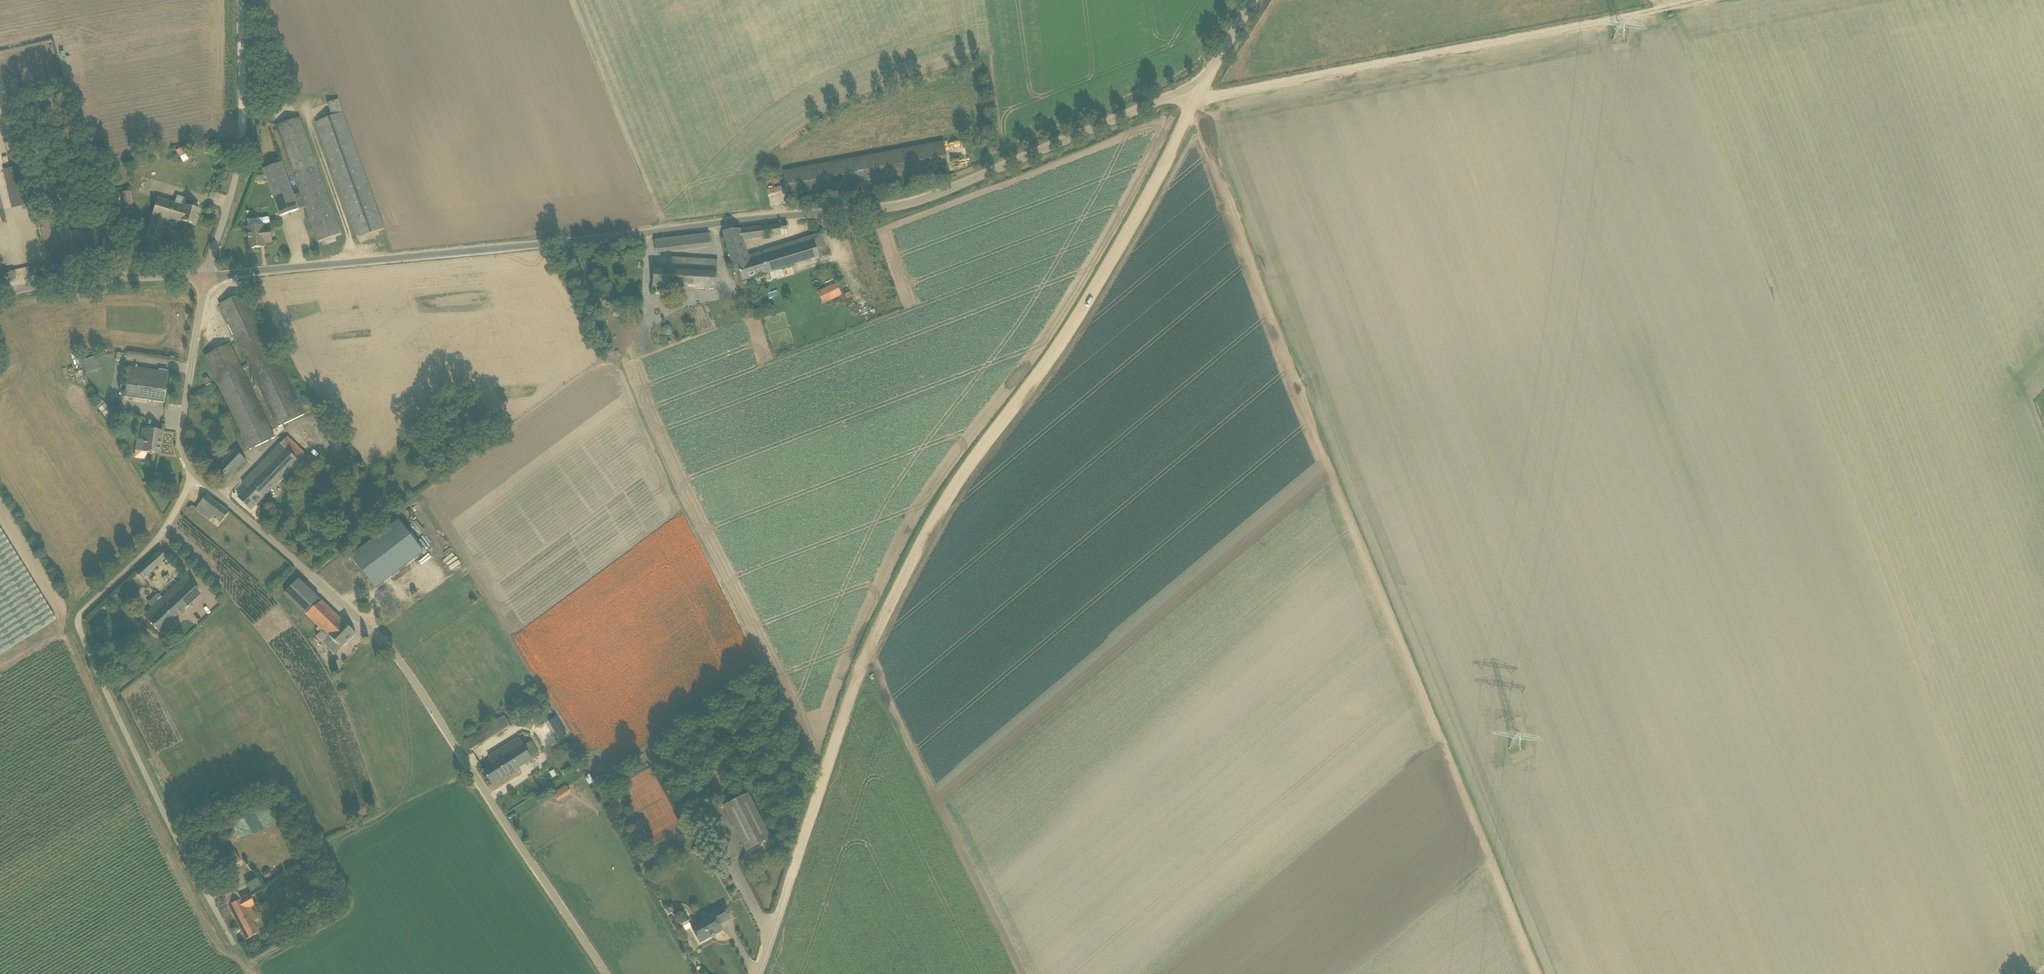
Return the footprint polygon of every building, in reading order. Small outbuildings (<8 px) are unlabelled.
[(385,229),(343,113),(338,100),(328,103),(333,116),(316,122),(358,238),(385,229)] [(276,126),(318,242),(341,234),(299,117),(276,126)] [(950,170),(944,142),(784,172),(789,200),(862,186),(862,187),(865,187),(864,185),(950,170)] [(282,163),(273,166),(263,170),(280,217),(299,210),(296,200),(282,163)] [(18,167),(5,168),(10,207),(24,206),(18,167)] [(66,186),(57,188),(59,194),(63,193),(64,197),(68,196),(66,186)] [(152,216),(144,242),(159,247),(167,221),(179,224),(180,221),(195,226),(200,210),(185,206),(186,200),(176,197),(174,204),(157,198),(152,216)] [(777,248),(749,257),(744,240),(789,235),(787,224),(723,232),(734,268),(738,267),(743,281),(828,254),(822,234),(777,247),(777,248)] [(263,226),(249,228),(251,249),(262,248),(261,244),(272,243),(271,227),(264,227),(263,226)] [(656,250),(711,244),(710,234),(655,240),(656,250)] [(655,268),(653,287),(716,290),(718,260),(671,258),(670,269),(655,268)] [(842,295),(837,283),(827,288),(818,292),(823,303),(842,295)] [(305,413),(246,291),(220,303),(249,363),(242,366),(231,342),(205,354),(251,448),(276,436),(243,368),(250,365),(279,425),(305,413)] [(164,403),(169,373),(159,371),(158,378),(128,374),(124,397),(164,403)] [(102,400),(95,405),(105,417),(112,412),(102,400)] [(134,451),(142,452),(158,455),(162,432),(143,429),(141,440),(136,440),(134,451)] [(238,498),(251,511),(299,462),(299,461),(305,455),(287,438),(243,483),(248,488),(238,498)] [(246,460),(235,450),(213,473),(224,483),(246,460)] [(207,495),(200,505),(222,522),(230,512),(207,495)] [(376,588),(424,552),(399,520),(351,557),(376,589),(376,588)] [(56,620),(0,530),(0,655),(56,620)] [(158,550),(134,572),(142,580),(166,558),(158,550)] [(200,595),(184,578),(162,598),(158,594),(148,603),(152,608),(144,616),(159,633),(200,595)] [(356,634),(322,601),(299,579),(285,594),(319,627),(316,630),(320,633),(317,637),(323,643),(330,636),(342,648),(356,634)] [(499,735),(512,727),(504,716),(492,724),(499,735)] [(482,743),(476,734),(465,741),(471,750),(482,743)] [(493,764),(483,771),(493,785),(532,760),(519,738),(489,757),(493,764)] [(559,801),(572,793),(566,784),(553,792),(559,801)] [(749,794),(724,806),(746,852),(771,839),(749,794)] [(217,855),(228,874),(242,865),(231,846),(217,855)] [(255,881),(247,884),(250,892),(258,888),(255,881)] [(257,920),(250,906),(246,909),(236,890),(223,896),(246,940),(259,933),(253,922),(257,920)] [(707,918),(692,927),(700,942),(723,930),(720,925),(731,918),(724,906),(706,917),(707,918)]
